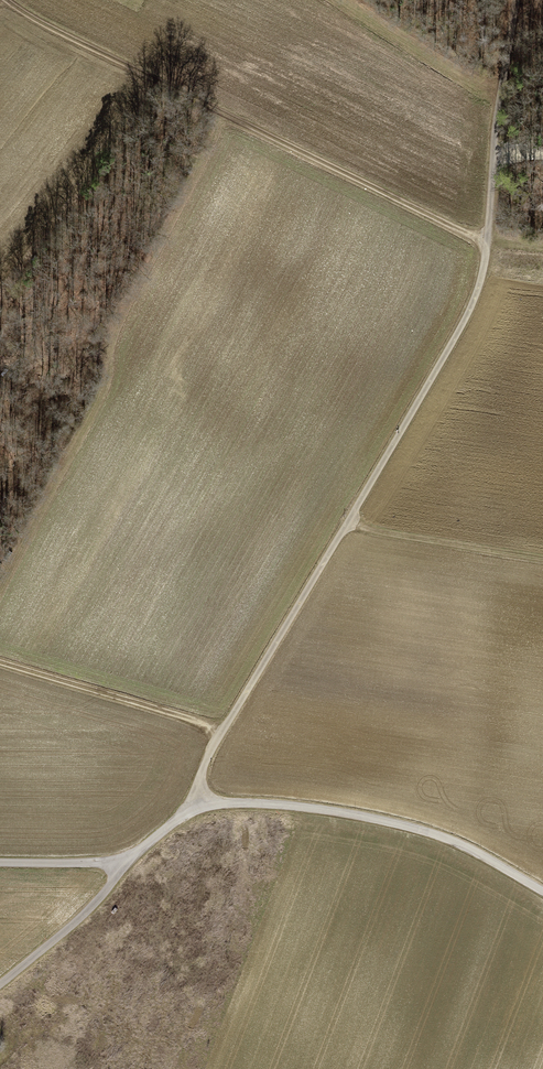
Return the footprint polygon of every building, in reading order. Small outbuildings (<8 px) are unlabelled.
[(515,200),(522,204),(527,194),(520,190),(515,200)]
